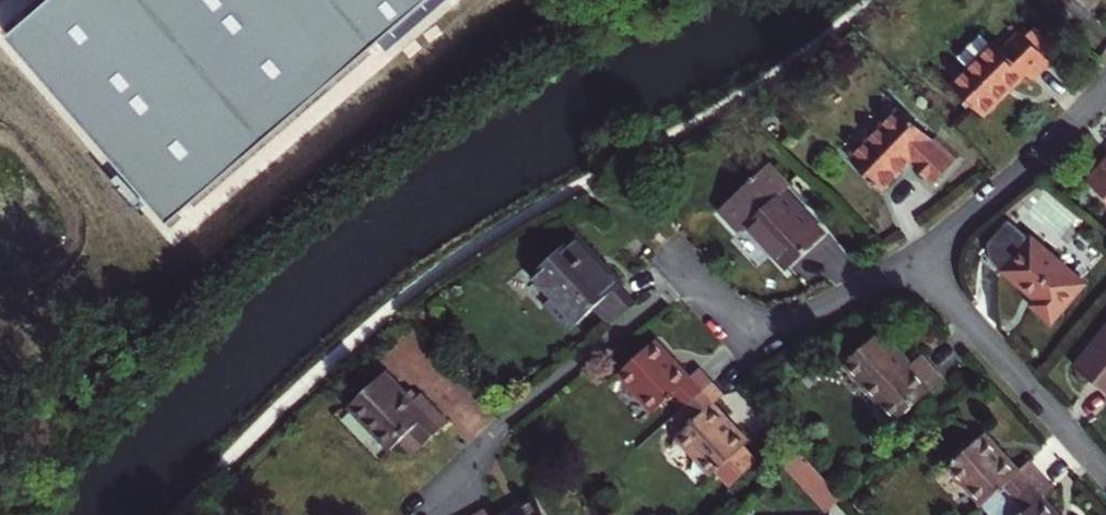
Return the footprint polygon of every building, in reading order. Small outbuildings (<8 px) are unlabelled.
[(170,224),(431,0),(51,0),(11,35),(170,224)] [(1000,46),(997,50),(983,40),(964,64),(977,75),(962,95),(996,122),(1032,75),(1040,81),(1057,57),(1023,33),(1009,53),(1000,46)] [(907,113),(857,164),(890,196),(919,166),(942,188),(963,167),(907,113)] [(1088,180),(1105,195),(1105,158),(1088,180)] [(792,263),(824,232),(784,191),(790,186),(767,163),(723,205),(744,226),(749,221),(792,263)] [(1052,322),(1085,282),(1031,238),(1030,240),(1008,222),(984,251),(1005,269),(1004,271),(1039,300),(1033,306),(1052,322)] [(620,285),(576,237),(533,274),(576,324),(591,310),(608,328),(611,326),(634,307),(616,288),(620,285)] [(1075,368),(1105,392),(1105,329),(1075,368)] [(897,421),(943,379),(922,356),(913,365),(883,331),(847,365),(897,421)] [(656,411),(671,397),(681,409),(709,383),(699,372),(691,380),(655,340),(620,373),(656,411)] [(389,374),(353,408),(394,451),(413,433),(427,447),(452,423),(423,395),(417,402),(389,374)] [(748,441),(713,403),(721,396),(709,383),(681,409),(693,421),(677,436),(712,474),(748,441)] [(985,433),(948,467),(983,505),(1000,490),(1012,503),(1037,482),(1041,478),(1028,464),(1020,471),(985,433)] [(795,445),(781,463),(827,512),(843,498),(802,452),(795,445)] [(1023,514),(1060,514),(1043,497),(1052,489),(1041,478),(1037,482),(1012,503),(1023,514)] [(518,514),(548,514),(541,502),(518,514)]
